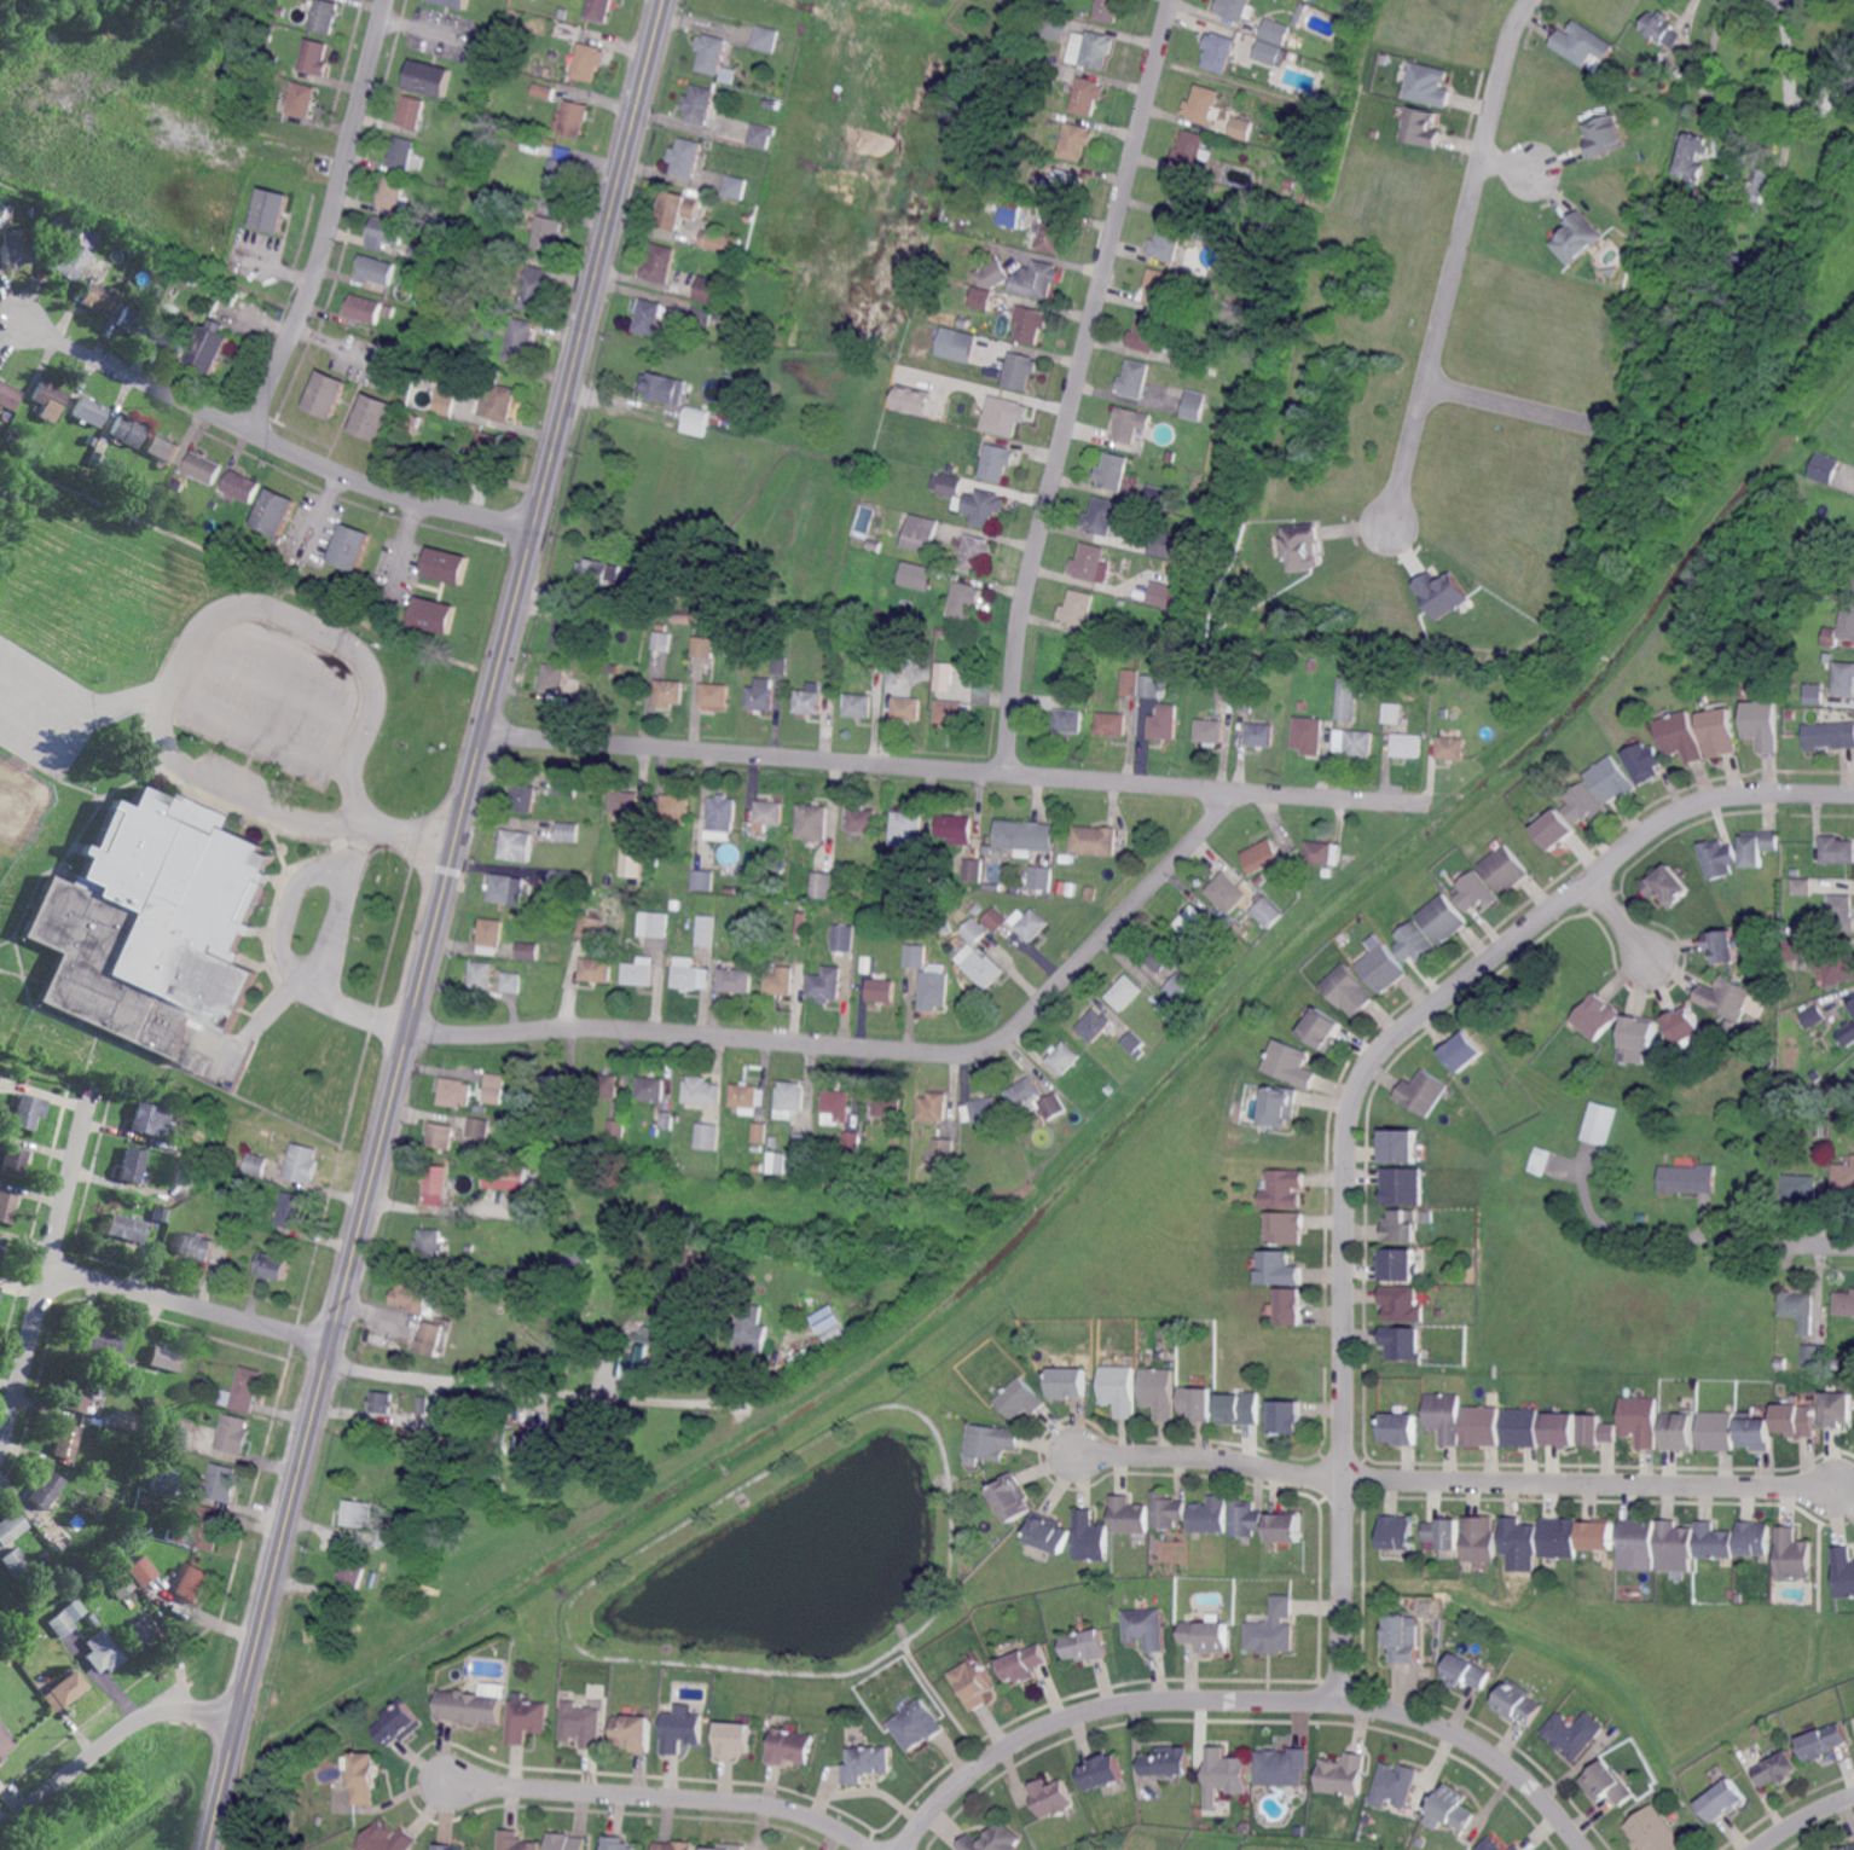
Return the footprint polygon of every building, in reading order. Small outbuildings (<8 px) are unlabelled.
[(314,17),(319,0),(325,0),(330,1),(341,5),(338,11),(342,12),(341,15),(340,17),(340,18),(337,18),(335,29),(332,36),(311,30),(314,17)] [(447,5),(430,0),(471,0),(469,10),(451,5),(447,5)] [(591,1),(591,0),(615,0),(614,2),(614,4),(613,5),(613,6),(609,24),(586,18),(587,16),(591,1)] [(1095,19),(1100,0),(1128,0),(1126,6),(1122,5),(1117,24),(1095,19)] [(1216,12),(1220,0),(1252,0),(1251,4),(1257,5),(1253,17),(1246,16),(1244,22),(1216,12)] [(1300,25),(1293,23),(1302,1),(1309,4),(1300,25)] [(285,17),(279,15),(282,7),(288,10),(285,17)] [(1676,47),(1665,41),(1664,44),(1641,28),(1652,11),(1675,25),(1674,28),(1684,34),(1676,47)] [(1066,41),(1042,34),(1048,12),(1072,18),(1066,41)] [(1285,45),(1261,36),(1268,17),(1292,25),(1285,45)] [(1616,47),(1606,62),(1594,54),(1584,68),(1551,46),(1562,30),(1571,36),(1572,34),(1569,31),(1576,21),(1616,47)] [(776,52),(754,46),(759,24),(782,30),(776,52)] [(1106,70),(1080,64),(1089,30),(1111,35),(1107,51),(1111,52),(1106,70)] [(1239,39),(1227,74),(1204,65),(1210,48),(1205,47),(1210,33),(1215,34),(1216,31),(1239,39)] [(730,39),(722,75),(699,69),(703,51),(699,50),(702,35),(707,36),(708,34),(730,39)] [(1296,36),(1293,44),(1287,41),(1290,34),(1296,36)] [(1015,50),(1000,46),(1003,35),(1019,40),(1015,50)] [(280,47),(276,46),(272,46),(274,37),(282,39),(280,45),(280,47)] [(1282,65),(1255,56),(1261,37),(1288,47),(1282,65)] [(1826,76),(1853,38),(1853,76),(1844,89),(1826,76)] [(326,76),(314,74),(301,70),(308,39),(331,45),(326,62),(330,63),(329,65),(329,66),(329,69),(326,76)] [(606,65),(606,66),(601,65),(596,82),(591,81),(574,77),(581,45),(581,42),(604,47),(603,48),(603,50),(608,51),(608,54),(607,57),(607,62),(606,62),(606,63),(606,65)] [(1383,54),(1390,56),(1387,65),(1380,63),(1383,54)] [(447,98),(421,91),(409,88),(416,59),(421,60),(433,63),(434,64),(436,64),(438,64),(454,69),(447,98)] [(1448,83),(1444,82),(1443,88),(1453,91),(1448,109),(1404,98),(1410,75),(1408,73),(1409,69),(1412,68),(1413,63),(1450,71),(1448,83)] [(552,76),(545,74),(547,66),(555,69),(554,73),(552,76)] [(734,85),(722,82),(724,68),(737,70),(734,85)] [(554,100),(552,100),(533,97),(534,92),(535,85),(517,80),(518,75),(520,71),(531,75),(539,76),(537,85),(556,89),(555,94),(554,100)] [(1103,100),(1099,99),(1094,116),(1072,111),(1080,76),(1102,81),(1102,85),(1107,87),(1103,100)] [(314,105),(313,108),(313,110),(312,114),(311,118),(306,117),(289,114),(289,112),(289,111),(291,100),(290,100),(290,99),(291,93),(294,93),(295,87),(296,83),(306,85),(318,87),(317,91),(314,105)] [(708,126),(686,120),(689,109),(684,108),(688,93),(693,95),(695,83),(718,89),(708,126)] [(1211,124),(1188,118),(1189,115),(1183,112),(1188,99),(1193,102),(1199,83),(1221,91),(1211,124)] [(421,128),(418,128),(401,123),(400,123),(401,115),(407,94),(421,98),(428,100),(422,123),(421,128)] [(780,109),(766,105),(769,97),(781,100),(780,109)] [(589,121),(586,121),(581,138),(567,134),(560,133),(561,131),(564,112),(568,100),(568,99),(579,102),(584,103),(589,104),(592,105),(589,117),(589,120),(589,121)] [(1435,129),(1443,132),(1438,149),(1402,139),(1406,123),(1404,122),(1406,118),(1407,118),(1409,106),(1438,114),(1435,129)] [(1593,160),(1587,141),(1589,140),(1584,126),(1615,114),(1628,147),(1593,160)] [(1251,140),(1230,135),(1235,116),(1256,121),(1251,140)] [(1093,145),(1088,144),(1083,162),(1060,156),(1068,121),(1091,127),(1091,131),(1096,132),(1093,145)] [(777,135),(772,134),(769,149),(749,144),(755,122),(778,128),(777,135)] [(1199,169),(1176,163),(1177,162),(1174,161),(1177,147),(1181,147),(1186,129),(1207,134),(1199,169)] [(1701,185),(1674,176),(1687,134),(1708,140),(1699,166),(1705,168),(1701,185)] [(410,169),(409,169),(407,169),(390,164),(389,164),(396,135),(417,140),(415,152),(411,164),(410,169)] [(695,178),(673,173),(677,162),(671,161),(674,146),(679,147),(683,137),(705,143),(695,178)] [(539,155),(532,153),(523,151),(526,140),(541,145),(541,146),(539,153),(539,155)] [(575,180),(575,181),(572,180),(572,182),(568,197),(562,196),(545,191),(554,157),(557,158),(577,163),(575,166),(574,173),(575,173),(577,174),(577,178),(575,180)] [(1761,203),(1745,198),(1755,166),(1771,170),(1761,203)] [(1082,191),(1077,190),(1072,208),(1049,202),(1058,167),(1080,173),(1079,175),(1085,176),(1082,191)] [(423,179),(417,176),(419,170),(425,172),(423,179)] [(743,198),(724,193),(729,173),(748,178),(743,198)] [(1215,182),(1205,180),(1206,174),(1216,176),(1215,182)] [(400,210),(399,210),(396,210),(396,209),(380,205),(387,175),(406,180),(407,181),(404,193),(400,208),(400,210)] [(1042,185),(1035,184),(1037,175),(1044,176),(1042,185)] [(1190,216),(1169,210),(1174,190),(1170,189),(1174,175),(1199,181),(1190,216)] [(1293,187),(1284,185),(1286,178),(1296,180),(1293,187)] [(1025,197),(1016,195),(1019,185),(1027,187),(1025,197)] [(283,233),(255,226),(265,187),(292,195),(289,210),(288,216),(283,233)] [(697,219),(685,216),(682,231),(660,225),(662,214),(657,213),(661,201),(665,201),(668,190),(702,198),(697,219)] [(1019,228),(998,224),(1004,196),(1025,202),(1019,228)] [(1725,207),(1716,205),(1717,196),(1726,197),(1725,207)] [(560,215),(545,211),(547,198),(564,203),(560,215)] [(510,214),(503,213),(497,210),(499,202),(509,204),(512,205),(510,214)] [(28,216),(22,216),(23,203),(27,203),(30,204),(28,216)] [(1609,233),(1575,263),(1555,242),(1563,236),(1559,232),(1586,207),(1609,233)] [(40,220),(31,219),(33,209),(41,210),(40,220)] [(755,222),(747,220),(749,211),(758,213),(755,222)] [(1071,236),(1066,234),(1061,254),(1038,249),(1048,213),(1070,219),(1068,222),(1073,224),(1071,236)] [(556,253),(533,247),(537,232),(540,219),(540,216),(541,214),(564,220),(564,221),(561,232),(561,233),(561,236),(556,253)] [(62,242),(58,239),(51,236),(44,231),(53,215),(56,216),(66,222),(71,226),(62,242)] [(401,244),(401,245),(388,242),(386,250),(369,245),(370,238),(371,238),(371,234),(373,228),(373,225),(373,224),(376,215),(396,220),(407,222),(401,244)] [(1176,263),(1154,257),(1154,255),(1149,254),(1153,240),(1158,242),(1163,222),(1184,228),(1176,263)] [(42,239),(30,238),(31,227),(44,230),(42,239)] [(738,255),(705,247),(708,230),(743,238),(738,255)] [(15,242),(22,242),(31,242),(33,265),(16,265),(16,269),(1,271),(0,234),(4,233),(10,233),(15,233),(15,237),(15,242)] [(459,255),(450,253),(453,237),(463,239),(459,255)] [(943,248),(937,244),(940,239),(945,243),(943,248)] [(670,284),(648,278),(648,276),(642,274),(645,260),(651,261),(656,242),(678,248),(670,284)] [(972,280),(944,273),(952,243),(980,250),(974,272),(972,280)] [(424,265),(410,261),(407,260),(410,251),(411,247),(411,244),(428,248),(424,265)] [(104,260),(95,255),(99,247),(105,250),(109,251),(108,254),(104,260)] [(69,283),(54,274),(53,277),(46,273),(44,272),(41,269),(54,248),(54,249),(80,265),(69,283)] [(390,285),(389,284),(375,280),(361,277),(359,276),(361,267),(358,266),(358,265),(359,265),(359,263),(359,262),(361,253),(395,262),(396,262),(390,285)] [(1748,273),(1727,268),(1730,254),(1750,259),(1748,273)] [(144,266),(139,263),(144,255),(149,257),(144,266)] [(981,268),(980,266),(1000,255),(1012,277),(992,289),(989,282),(981,285),(974,272),(981,268)] [(1058,265),(1058,268),(1062,269),(1059,283),(1054,282),(1050,300),(1010,290),(1014,276),(1027,266),(1030,267),(1032,260),(1036,261),(1036,259),(1058,265)] [(147,267),(150,260),(156,263),(153,269),(147,267)] [(539,313),(523,309),(518,308),(521,302),(521,298),(522,295),(526,283),(528,274),(528,272),(528,269),(531,263),(551,268),(549,279),(547,280),(545,291),(545,292),(544,295),(539,313)] [(1168,307),(1146,302),(1151,286),(1147,285),(1151,267),(1176,273),(1168,307)] [(168,280),(160,277),(163,269),(164,269),(172,273),(168,280)] [(729,307),(696,298),(702,274),(735,283),(729,307)] [(145,286),(139,282),(143,276),(149,280),(145,286)] [(1258,286),(1250,285),(1251,278),(1259,279),(1258,286)] [(105,315),(88,308),(87,307),(85,306),(77,302),(83,291),(87,283),(88,283),(99,289),(115,296),(105,315)] [(990,309),(971,305),(975,286),(995,291),(990,309)] [(232,307),(221,301),(222,300),(228,288),(239,292),(238,295),(232,307)] [(175,300),(169,297),(172,291),(178,294),(175,300)] [(377,324),(361,319),(357,318),(347,315),(349,306),(350,303),(350,301),(353,292),(382,302),(383,302),(377,324)] [(668,318),(661,317),(656,336),(636,330),(644,297),(665,303),(671,308),(668,318)] [(462,308),(454,307),(456,303),(456,300),(464,301),(462,308)] [(476,302),(474,311),(467,309),(469,301),(476,302)] [(711,326),(693,321),(697,303),(715,307),(711,326)] [(1048,329),(1043,327),(1038,346),(1016,340),(1021,323),(1014,320),(1019,303),(1047,311),(1045,314),(1050,315),(1048,329)] [(141,340),(126,332),(127,330),(126,330),(123,329),(116,325),(115,325),(123,307),(124,306),(151,318),(141,340)] [(392,320),(382,318),(383,312),(384,306),(395,308),(392,320)] [(723,319),(715,318),(717,308),(724,309),(723,319)] [(1154,353),(1131,347),(1132,344),(1129,343),(1131,330),(1137,331),(1141,313),(1163,318),(1154,353)] [(534,355),(529,354),(527,366),(525,365),(505,360),(504,360),(510,336),(512,325),(515,318),(515,317),(538,323),(537,325),(537,326),(534,335),(533,341),(538,342),(534,355)] [(960,326),(961,318),(969,320),(968,329),(960,326)] [(226,331),(225,332),(225,335),(232,338),(225,352),(221,361),(215,375),(189,363),(205,325),(212,327),(212,326),(215,319),(228,325),(226,331)] [(181,359),(175,356),(164,350),(166,349),(164,348),(161,347),(153,343),(162,326),(163,324),(191,338),(186,348),(181,359)] [(971,363),(937,354),(944,325),(978,335),(971,363)] [(1037,375),(1031,373),(1027,392),(1003,385),(1012,350),(1035,356),(1035,359),(1039,361),(1037,375)] [(1143,399),(1120,393),(1122,390),(1118,389),(1120,376),(1125,377),(1130,359),(1152,364),(1143,399)] [(435,378),(424,376),(427,367),(438,370),(435,378)] [(689,379),(685,394),(688,394),(686,401),(684,401),(683,406),(645,396),(647,393),(641,392),(645,373),(650,375),(651,371),(689,379)] [(332,422),(305,410),(320,372),(348,383),(341,400),(340,404),(336,412),(332,422)] [(52,424),(37,417),(39,414),(42,407),(36,404),(34,404),(34,402),(31,401),(30,401),(41,379),(52,384),(51,387),(63,393),(66,395),(66,396),(52,424)] [(511,410),(510,411),(510,412),(510,413),(510,416),(508,422),(506,422),(477,414),(477,413),(479,410),(480,405),(482,399),(491,401),(496,382),(517,388),(511,410)] [(929,414),(931,392),(897,382),(892,407),(929,414)] [(11,413),(0,408),(0,383),(2,384),(19,393),(11,413)] [(452,419),(442,417),(431,414),(436,396),(439,387),(452,389),(458,392),(452,419)] [(1203,419),(1182,416),(1188,388),(1209,393),(1203,419)] [(380,441),(352,430),(358,414),(359,413),(359,411),(365,396),(367,393),(369,393),(395,404),(380,441)] [(97,430),(82,423),(69,416),(70,416),(70,414),(79,396),(80,396),(87,400),(88,400),(89,401),(91,401),(106,410),(97,430)] [(1025,421),(1020,419),(1015,437),(992,431),(1001,396),(1024,402),(1022,406),(1027,407),(1025,421)] [(1135,445),(1113,440),(1119,419),(1116,418),(1119,405),(1143,412),(1135,445)] [(712,418),(708,418),(703,435),(682,429),(686,407),(713,413),(712,418)] [(422,427),(417,425),(416,433),(407,431),(412,412),(419,413),(419,416),(424,417),(422,427)] [(131,421),(131,419),(146,427),(135,450),(120,442),(121,440),(111,435),(109,434),(110,433),(118,414),(118,416),(122,417),(126,418),(126,419),(128,419),(129,421),(131,421)] [(498,471),(497,471),(471,465),(471,464),(479,434),(479,433),(479,430),(481,431),(500,436),(497,452),(496,453),(498,454),(502,454),(500,458),(500,460),(499,464),(498,471)] [(13,446),(5,442),(6,440),(10,433),(10,431),(18,435),(17,437),(16,440),(13,446)] [(170,465),(168,464),(158,459),(144,452),(152,433),(169,440),(173,441),(180,445),(170,465)] [(91,447),(85,443),(88,436),(94,440),(91,447)] [(1013,465),(1008,464),(1004,482),(980,477),(989,442),(1012,448),(1012,451),(1016,452),(1013,465)] [(201,453),(201,452),(203,453),(207,454),(208,456),(207,457),(222,465),(214,486),(192,475),(186,472),(184,472),(193,451),(195,451),(201,453)] [(1123,491),(1100,485),(1101,480),(1095,479),(1099,465),(1105,466),(1108,451),(1131,457),(1123,491)] [(1832,486),(1808,476),(1819,451),(1842,459),(1832,486)] [(98,468),(88,464),(93,452),(102,456),(103,457),(98,468)] [(1175,462),(1166,459),(1168,453),(1176,454),(1175,462)] [(956,472),(948,471),(949,463),(957,464),(956,472)] [(424,475),(421,474),(418,472),(421,464),(427,466),(424,475)] [(251,505),(234,497),(224,492),(221,492),(228,477),(232,470),(241,474),(243,475),(261,483),(251,505)] [(963,477),(960,497),(956,497),(939,493),(940,489),(932,488),(934,474),(943,476),(943,472),(963,477)] [(179,491),(173,487),(176,479),(182,482),(179,489),(179,491)] [(164,494),(160,492),(162,483),(163,483),(168,486),(168,487),(164,494)] [(1168,509),(1146,504),(1151,486),(1171,491),(1168,509)] [(977,495),(978,488),(1001,494),(1000,498),(1006,499),(1002,512),(996,511),(992,529),(971,524),(973,515),(962,512),(963,511),(954,509),(956,497),(966,498),(967,493),(977,495)] [(279,539),(253,526),(271,489),(297,503),(289,520),(279,539)] [(1111,537),(1088,529),(1088,527),(1083,526),(1087,512),(1091,514),(1097,495),(1120,503),(1111,537)] [(215,509),(209,506),(212,501),(212,500),(216,501),(218,503),(215,509)] [(932,553),(905,547),(912,515),(940,522),(932,553)] [(359,572),(330,561),(344,522),(372,533),(359,572)] [(1319,569),(1291,573),(1290,563),(1285,563),(1282,541),(1285,540),(1284,527),(1320,523),(1322,543),(1316,544),(1319,569)] [(1827,537),(1820,534),(1823,527),(1830,529),(1827,537)] [(1182,561),(1149,552),(1155,528),(1188,535),(1182,561)] [(991,557),(986,556),(983,574),(960,569),(968,534),(990,539),(990,543),(995,544),(991,557)] [(879,550),(867,547),(869,539),(881,543),(879,550)] [(1097,584),(1074,578),(1074,574),(1070,573),(1073,559),(1078,562),(1083,543),(1107,549),(1097,584)] [(463,585),(444,580),(442,579),(441,579),(429,576),(423,574),(429,550),(430,546),(470,556),(463,585)] [(631,568),(627,584),(613,580),(612,587),(583,580),(584,573),(578,570),(580,561),(586,562),(587,557),(631,568)] [(929,592),(899,585),(905,562),(935,569),(929,592)] [(1180,573),(1172,572),(1174,564),(1181,566),(1180,573)] [(1439,621),(1414,582),(1437,568),(1443,578),(1458,568),(1476,597),(1439,621)] [(979,603),(974,602),(969,621),(949,616),(956,581),(978,585),(977,588),(981,590),(979,603)] [(1170,609),(1148,603),(1153,581),(1175,586),(1170,609)] [(1087,628),(1064,622),(1065,619),(1060,617),(1062,604),(1067,605),(1072,587),(1096,595),(1087,628)] [(448,633),(410,624),(417,595),(435,599),(439,601),(456,605),(448,633)] [(1846,604),(1853,605),(1853,638),(1841,636),(1846,604)] [(673,622),(673,614),(693,614),(691,624),(673,622)] [(823,624),(835,624),(835,632),(823,632),(823,624)] [(668,632),(672,633),(670,650),(653,648),(655,631),(661,631),(662,626),(670,627),(668,632)] [(1833,648),(1825,646),(1827,627),(1839,630),(1838,637),(1841,637),(1839,645),(1833,648)] [(713,660),(691,659),(693,636),(714,638),(713,660)] [(1158,650),(1148,649),(1148,640),(1159,642),(1158,650)] [(1291,659),(1280,657),(1280,661),(1271,661),(1271,657),(1265,657),(1267,648),(1291,649),(1291,659)] [(740,660),(729,660),(729,651),(740,651),(740,660)] [(1825,654),(1833,654),(1832,663),(1825,663),(1825,654)] [(786,672),(774,671),(775,655),(787,656),(786,672)] [(951,690),(952,662),(934,661),(933,689),(951,690)] [(1308,661),(1316,661),(1316,672),(1308,672),(1308,661)] [(1837,661),(1853,662),(1853,695),(1836,695),(1837,661)] [(592,673),(585,672),(586,662),(593,662),(592,673)] [(1342,662),(1356,662),(1355,678),(1340,677),(1342,662)] [(564,694),(543,690),(546,663),(568,667),(564,694)] [(899,684),(887,683),(888,665),(900,666),(899,684)] [(1137,695),(1120,694),(1123,668),(1140,669),(1137,695)] [(1165,697),(1140,696),(1142,669),(1153,671),(1153,674),(1166,675),(1165,697)] [(1355,721),(1337,720),(1338,677),(1340,677),(1357,678),(1355,721)] [(772,688),(776,689),(774,711),(764,711),(764,714),(757,713),(757,709),(747,708),(748,686),(757,686),(757,678),(774,679),(772,688)] [(683,703),(673,702),(673,707),(655,706),(657,679),(684,682),(683,703)] [(728,707),(701,704),(701,703),(699,702),(700,685),(702,685),(702,683),(730,685),(728,707)] [(1070,689),(1065,697),(1058,694),(1064,685),(1070,689)] [(1807,703),(1807,685),(1826,685),(1826,703),(1807,703)] [(822,714),(794,712),(796,690),(823,692),(822,714)] [(871,718),(844,715),(846,692),(873,695),(871,718)] [(1251,712),(1238,711),(1239,694),(1253,695),(1251,712)] [(920,720),(893,719),(894,696),(922,698),(920,720)] [(1079,703),(1087,698),(1090,706),(1084,711),(1079,703)] [(962,724),(935,723),(938,700),(964,702),(962,724)] [(1176,740),(1164,738),(1164,742),(1157,742),(1158,738),(1148,737),(1151,715),(1158,715),(1159,701),(1178,703),(1176,740)] [(1400,723),(1383,721),(1385,702),(1402,703),(1400,723)] [(1779,736),(1780,736),(1780,754),(1762,754),(1762,738),(1757,738),(1757,741),(1746,741),(1746,703),(1760,703),(1760,702),(1765,702),(1779,703),(1779,736)] [(1082,733),(1055,731),(1056,708),(1084,711),(1082,733)] [(1738,737),(1742,753),(1726,756),(1726,758),(1713,760),(1711,756),(1709,744),(1705,746),(1701,715),(1732,709),(1738,737)] [(1707,759),(1690,765),(1685,749),(1681,750),(1681,752),(1679,753),(1678,755),(1674,756),(1672,755),(1670,755),(1658,720),(1691,711),(1707,759)] [(1125,736),(1096,733),(1097,712),(1128,713),(1125,736)] [(1321,750),(1293,748),(1296,717),(1323,718),(1321,750)] [(1223,743),(1217,742),(1217,747),(1205,746),(1205,742),(1195,741),(1197,718),(1224,720),(1223,743)] [(1273,747),(1246,744),(1247,721),(1275,724),(1273,747)] [(1806,725),(1853,722),(1853,748),(1837,749),(1837,746),(1820,747),(1821,750),(1808,750),(1806,725)] [(1373,754),(1334,752),(1336,729),(1374,731),(1373,754)] [(1421,758),(1392,755),(1394,733),(1423,735),(1421,758)] [(1465,760),(1438,758),(1439,736),(1466,738),(1465,760)] [(1650,749),(1657,746),(1667,764),(1659,767),(1663,776),(1641,787),(1624,754),(1647,743),(1650,749)] [(1638,789),(1623,800),(1621,796),(1609,805),(1588,775),(1597,769),(1595,766),(1599,764),(1600,765),(1615,755),(1638,789)] [(1600,819),(1599,817),(1595,819),(1593,816),(1587,820),(1584,819),(1577,825),(1565,810),(1572,804),(1568,798),(1587,782),(1610,812),(1600,819)] [(534,813),(511,810),(516,783),(538,785),(534,813)] [(175,804),(180,791),(198,800),(197,800),(213,807),(230,814),(225,825),(266,843),(263,849),(274,854),(267,870),(273,872),(250,922),(260,926),(255,934),(248,930),(238,951),(243,952),(238,962),(259,970),(231,1032),(193,1015),(173,1063),(133,1044),(132,1044),(127,1042),(126,1042),(83,1022),(79,1020),(77,1019),(34,999),(56,952),(18,934),(46,874),(66,883),(70,874),(74,876),(82,856),(75,852),(79,843),(87,847),(109,799),(126,806),(135,784),(175,804)] [(638,813),(612,812),(613,790),(639,791),(638,813)] [(728,798),(736,799),(735,820),(734,820),(734,830),(708,829),(709,818),(708,818),(709,796),(718,796),(718,793),(728,794),(728,798)] [(691,796),(689,818),(688,818),(686,825),(662,824),(664,816),(654,814),(655,795),(665,796),(665,794),(691,796)] [(783,824),(757,823),(758,801),(784,802),(783,824)] [(827,840),(798,837),(800,804),(829,806),(827,840)] [(868,808),(877,810),(876,831),(848,830),(851,807),(861,808),(861,805),(868,805),(868,808)] [(1555,851),(1537,829),(1562,808),(1580,831),(1555,851)] [(921,846),(891,843),(893,811),(923,812),(921,846)] [(972,845),(951,843),(952,837),(938,836),(940,813),(974,817),(972,845)] [(1027,823),(1027,820),(1043,822),(1041,851),(1033,849),(1033,857),(1016,856),(1018,849),(996,847),(997,820),(1027,823)] [(579,842),(557,840),(558,822),(580,823),(579,842)] [(1103,828),(1103,825),(1119,828),(1116,856),(1071,852),(1073,825),(1103,828)] [(531,862),(500,857),(505,829),(534,833),(531,862)] [(1779,849),(1766,849),(1765,868),(1745,868),(1745,836),(1763,836),(1763,831),(1779,833),(1779,849)] [(1839,840),(1853,841),(1853,863),(1823,863),(1823,835),(1839,835),(1839,840)] [(1253,875),(1242,853),(1271,837),(1284,858),(1253,875)] [(1340,864),(1333,863),(1333,865),(1305,863),(1307,840),(1334,842),(1334,843),(1342,845),(1340,864)] [(1726,846),(1736,843),(1742,863),(1732,865),(1734,874),(1711,881),(1701,847),(1701,845),(1714,841),(1714,842),(1723,840),(1726,846)] [(1505,895),(1481,865),(1508,843),(1533,874),(1505,895)] [(643,866),(625,865),(626,846),(644,847),(643,866)] [(928,875),(919,874),(920,853),(929,854),(928,875)] [(657,864),(648,863),(649,856),(657,857),(657,864)] [(983,882),(963,880),(966,858),(984,859),(983,882)] [(1051,889),(1030,887),(1031,864),(1054,866),(1051,889)] [(1682,898),(1684,900),(1670,910),(1658,894),(1652,899),(1641,885),(1670,864),(1691,891),(1682,898)] [(1291,881),(1287,870),(1294,868),(1298,877),(1291,881)] [(572,889),(551,887),(554,869),(574,870),(572,889)] [(712,887),(693,886),(694,870),(712,870),(712,887)] [(1230,914),(1206,891),(1224,870),(1250,894),(1230,914)] [(1497,893),(1500,897),(1501,899),(1491,906),(1490,905),(1488,906),(1484,903),(1478,907),(1477,906),(1470,912),(1458,897),(1465,891),(1460,885),(1479,870),(1497,893)] [(830,897),(811,895),(812,871),(832,871),(830,897)] [(522,906),(511,905),(511,903),(491,900),(492,889),(487,888),(488,881),(492,882),(493,874),(527,877),(522,906)] [(1812,895),(1792,894),(1794,878),(1812,878),(1812,895)] [(784,886),(783,895),(775,894),(776,885),(784,886)] [(1096,900),(1087,898),(1088,887),(1099,888),(1096,900)] [(874,901),(867,900),(868,892),(875,893),(874,901)] [(1443,946),(1420,915),(1448,893),(1472,923),(1443,946)] [(1831,894),(1853,895),(1853,917),(1853,918),(1853,932),(1831,930),(1831,894)] [(1269,927),(1252,910),(1265,895),(1284,911),(1269,927)] [(977,912),(971,906),(977,901),(981,906),(977,912)] [(1192,939),(1175,923),(1194,904),(1210,920),(1192,939)] [(997,933),(983,920),(995,905),(1009,920),(997,933)] [(1032,943),(1015,927),(1035,906),(1050,922),(1032,943)] [(667,938),(639,935),(641,911),(670,914),(667,938)] [(601,939),(577,933),(583,914),(606,921),(601,939)] [(809,914),(807,935),(798,934),(799,914),(809,914)] [(714,946),(697,945),(700,915),(715,916),(714,946)] [(973,920),(975,917),(990,930),(975,945),(961,932),(968,923),(964,920),(968,915),(973,920)] [(502,947),(499,947),(499,955),(480,952),(481,945),(479,945),(482,917),(505,920),(502,947)] [(1431,957),(1430,955),(1420,962),(1415,956),(1408,962),(1396,947),(1403,941),(1397,935),(1418,920),(1441,949),(1431,957)] [(943,935),(939,926),(950,921),(954,932),(943,935)] [(852,949),(833,947),(835,923),(854,924),(852,949)] [(760,943),(752,941),(753,928),(761,928),(760,943)] [(1737,936),(1745,935),(1746,946),(1738,947),(1740,962),(1720,964),(1715,964),(1713,955),(1719,953),(1719,951),(1709,952),(1707,933),(1716,932),(1716,933),(1736,930),(1737,936)] [(1788,962),(1784,940),(1802,936),(1806,958),(1788,962)] [(1178,953),(1160,973),(1143,957),(1151,950),(1148,947),(1152,943),(1154,945),(1161,938),(1178,953)] [(539,959),(517,958),(518,943),(539,944),(539,959)] [(923,965),(905,964),(906,943),(925,944),(923,965)] [(1410,973),(1383,994),(1358,965),(1361,963),(1357,958),(1362,953),(1367,958),(1372,955),(1371,952),(1374,950),(1375,951),(1386,943),(1410,973)] [(1812,953),(1853,946),(1853,980),(1841,982),(1842,985),(1826,988),(1823,969),(1815,972),(1812,953)] [(985,957),(989,953),(1004,968),(986,987),(962,963),(977,949),(985,957)] [(655,964),(657,964),(655,985),(624,982),(625,962),(639,963),(639,956),(655,957),(655,964)] [(695,965),(702,965),(702,968),(712,968),(711,988),(691,987),(690,992),(683,991),(683,987),(673,986),(676,964),(677,964),(677,956),(695,957),(695,965)] [(612,981),(581,979),(583,957),(613,959),(612,981)] [(492,990),(469,987),(471,961),(494,963),(492,990)] [(1366,1008),(1367,1009),(1357,1017),(1346,1007),(1344,1009),(1322,986),(1348,963),(1378,996),(1366,1008)] [(839,996),(830,994),(830,997),(830,999),(821,998),(821,994),(809,993),(810,973),(823,973),(824,964),(841,965),(839,996)] [(793,994),(766,993),(769,970),(780,972),(780,965),(795,965),(793,994)] [(753,992),(720,990),(722,967),(754,969),(753,992)] [(945,1004),(937,1004),(935,1009),(920,1008),(922,970),(948,973),(945,1004)] [(1177,1001),(1164,988),(1181,970),(1193,982),(1177,1001)] [(520,993),(500,991),(503,972),(522,973),(520,993)] [(1124,1011),(1108,996),(1129,973),(1146,988),(1124,1011)] [(1756,993),(1740,1022),(1711,1007),(1710,1009),(1694,1001),(1703,984),(1716,991),(1719,987),(1717,987),(1723,974),(1727,976),(1726,978),(1756,993)] [(896,1002),(869,1001),(870,978),(897,980),(896,1002)] [(1606,1011),(1612,1004),(1622,1014),(1615,1022),(1613,1021),(1595,1042),(1572,1020),(1591,999),(1589,998),(1595,992),(1610,1004),(1605,1010),(1606,1011)] [(1177,1027),(1157,1008),(1169,996),(1188,1014),(1177,1027)] [(1844,1003),(1853,1019),(1853,996),(1844,1003)] [(1808,1030),(1800,1015),(1818,1004),(1826,1017),(1808,1030)] [(1331,1052),(1303,1033),(1321,1007),(1344,1023),(1336,1037),(1340,1039),(1331,1052)] [(1094,1044),(1077,1028),(1096,1008),(1113,1023),(1094,1044)] [(1703,1031),(1679,1045),(1664,1019),(1679,1010),(1680,1013),(1690,1008),(1703,1031)] [(1653,1049),(1621,1045),(1624,1015),(1642,1017),(1641,1021),(1656,1022),(1653,1049)] [(1850,1021),(1853,1019),(1853,1039),(1844,1045),(1836,1031),(1843,1026),(1843,1023),(1849,1020),(1850,1021)] [(1135,1055),(1122,1043),(1134,1030),(1147,1042),(1135,1055)] [(1460,1074),(1442,1052),(1466,1031),(1484,1052),(1460,1074)] [(1314,1090),(1297,1084),(1298,1081),(1267,1069),(1279,1039),(1313,1052),(1307,1068),(1320,1073),(1314,1090)] [(1082,1056),(1062,1075),(1047,1060),(1054,1054),(1050,1050),(1055,1045),(1059,1048),(1066,1040),(1082,1056)] [(1449,1086),(1426,1119),(1395,1097),(1406,1080),(1413,1085),(1424,1069),(1449,1086)] [(1815,1069),(1820,1077),(1814,1083),(1808,1075),(1815,1069)] [(499,1102),(483,1100),(486,1085),(485,1085),(487,1072),(504,1074),(499,1102)] [(619,1097),(592,1096),(593,1073),(621,1075),(619,1097)] [(567,1104),(556,1103),(556,1097),(540,1097),(541,1074),(568,1075),(567,1104)] [(1039,1106),(1029,1112),(1025,1104),(1018,1109),(1006,1090),(1032,1074),(1043,1091),(1039,1094),(1041,1096),(1036,1100),(1039,1106)] [(709,1081),(714,1081),(713,1084),(723,1085),(722,1102),(712,1102),(712,1104),(684,1102),(685,1079),(690,1079),(690,1075),(711,1077),(709,1081)] [(474,1096),(471,1096),(470,1106),(462,1104),(462,1107),(439,1104),(442,1077),(465,1080),(464,1083),(473,1084),(473,1089),(475,1089),(474,1096)] [(665,1101),(638,1098),(639,1077),(666,1078),(665,1101)] [(751,1084),(760,1085),(760,1089),(767,1089),(766,1104),(759,1104),(758,1115),(742,1114),(742,1107),(731,1106),(734,1084),(743,1084),(743,1080),(751,1080),(751,1084)] [(796,1088),(806,1089),(805,1110),(795,1110),(795,1119),(777,1118),(778,1086),(789,1088),(789,1083),(798,1084),(796,1088)] [(1111,1092),(1106,1089),(1109,1084),(1114,1089),(1111,1092)] [(1291,1090),(1292,1088),(1302,1089),(1297,1119),(1292,1118),(1291,1129),(1264,1124),(1270,1088),(1291,1090)] [(851,1121),(836,1120),(836,1113),(823,1112),(825,1090),(852,1091),(851,1121)] [(948,1121),(920,1119),(922,1096),(931,1097),(931,1092),(949,1094),(948,1121)] [(1050,1120),(1041,1102),(1058,1092),(1068,1109),(1050,1120)] [(33,1131),(12,1126),(17,1107),(19,1097),(21,1095),(21,1094),(33,1096),(35,1097),(36,1097),(42,1098),(41,1098),(41,1101),(39,1110),(39,1112),(37,1114),(33,1131)] [(902,1118),(875,1115),(877,1094),(904,1095),(902,1118)] [(975,1123),(972,1101),(998,1096),(1002,1118),(975,1123)] [(1605,1143),(1582,1137),(1593,1100),(1616,1107),(1605,1143)] [(163,1138),(134,1131),(129,1129),(132,1123),(132,1121),(132,1120),(132,1119),(137,1101),(170,1110),(163,1138)] [(488,1113),(474,1110),(475,1104),(489,1106),(488,1113)] [(671,1126),(660,1125),(661,1109),(672,1110),(671,1126)] [(1846,1115),(1853,1115),(1853,1126),(1846,1125),(1846,1115)] [(492,1131),(489,1131),(488,1138),(468,1135),(470,1117),(491,1120),(491,1123),(493,1124),(492,1131)] [(626,1138),(608,1137),(609,1119),(627,1120),(626,1138)] [(451,1149),(428,1144),(431,1121),(456,1126),(451,1149)] [(719,1149),(697,1148),(699,1123),(722,1124),(719,1149)] [(766,1143),(753,1142),(754,1123),(769,1123),(766,1143)] [(1794,1138),(1783,1137),(1784,1124),(1792,1125),(1791,1131),(1794,1131),(1794,1138)] [(1418,1162),(1386,1162),(1387,1130),(1419,1131),(1418,1162)] [(858,1150),(844,1149),(845,1131),(859,1132),(858,1150)] [(812,1170),(794,1168),(796,1133),(815,1135),(812,1170)] [(954,1161),(934,1159),(935,1137),(955,1139),(954,1161)] [(178,1153),(175,1153),(161,1149),(161,1148),(163,1142),(163,1141),(180,1144),(178,1153)] [(315,1181),(312,1179),(311,1183),(311,1184),(286,1177),(289,1168),(289,1167),(291,1161),(294,1150),(296,1142),(297,1142),(309,1146),(320,1149),(320,1152),(318,1159),(320,1160),(320,1161),(318,1170),(317,1173),(317,1175),(315,1181)] [(22,1179),(0,1174),(0,1172),(4,1155),(6,1147),(6,1146),(7,1144),(29,1150),(29,1152),(27,1159),(27,1162),(22,1179)] [(1543,1173),(1529,1168),(1537,1146),(1552,1150),(1543,1173)] [(138,1184),(117,1179),(120,1168),(121,1166),(126,1147),(146,1152),(141,1171),(138,1184)] [(786,1173),(767,1172),(769,1152),(787,1153),(786,1173)] [(265,1177),(262,1176),(248,1172),(245,1172),(250,1153),(257,1154),(267,1156),(270,1158),(268,1162),(265,1177)] [(1852,1153),(1853,1153),(1853,1195),(1842,1195),(1842,1196),(1831,1196),(1832,1162),(1850,1162),(1852,1153)] [(847,1156),(857,1158),(857,1165),(846,1164),(847,1156)] [(1813,1170),(1813,1158),(1821,1158),(1821,1171),(1813,1170)] [(195,1185),(190,1184),(179,1181),(178,1181),(175,1179),(180,1160),(199,1165),(195,1185)] [(526,1188),(483,1184),(485,1162),(527,1166),(526,1188)] [(754,1162),(763,1164),(763,1172),(754,1171),(754,1162)] [(1717,1194),(1661,1190),(1662,1165),(1699,1167),(1701,1164),(1719,1165),(1717,1194)] [(448,1194),(444,1193),(444,1206),(425,1205),(427,1193),(427,1183),(423,1183),(424,1173),(428,1173),(428,1165),(450,1166),(448,1194)] [(1424,1205),(1384,1205),(1384,1167),(1424,1167),(1424,1205)] [(1305,1187),(1296,1187),(1296,1191),(1302,1191),(1302,1205),(1264,1205),(1264,1188),(1271,1188),(1271,1177),(1270,1177),(1270,1168),(1305,1168),(1305,1187)] [(1817,1204),(1800,1204),(1800,1197),(1781,1197),(1783,1175),(1818,1176),(1817,1204)] [(308,1196),(303,1217),(303,1218),(302,1220),(301,1229),(300,1229),(300,1230),(284,1226),(280,1225),(278,1224),(286,1191),(308,1196)] [(10,1224),(0,1222),(0,1192),(5,1193),(17,1196),(17,1197),(15,1207),(13,1210),(10,1224)] [(164,1222),(155,1220),(150,1219),(150,1218),(150,1217),(152,1207),(167,1210),(164,1222)] [(1418,1219),(1419,1219),(1419,1228),(1418,1228),(1418,1242),(1384,1241),(1384,1222),(1387,1222),(1387,1217),(1394,1217),(1394,1208),(1418,1210),(1418,1219)] [(1435,1223),(1424,1223),(1424,1211),(1435,1211),(1435,1223)] [(1307,1230),(1304,1230),(1304,1243),(1273,1243),(1273,1212),(1307,1212),(1307,1230)] [(140,1243),(139,1243),(138,1242),(135,1242),(132,1241),(128,1240),(105,1234),(109,1218),(110,1213),(112,1213),(118,1214),(123,1216),(133,1219),(137,1219),(141,1220),(146,1223),(145,1225),(141,1242),(140,1243)] [(1639,1213),(1650,1214),(1650,1222),(1639,1220),(1639,1213)] [(441,1242),(445,1243),(445,1251),(441,1251),(441,1258),(419,1255),(421,1247),(417,1247),(417,1239),(421,1239),(421,1228),(442,1230),(441,1242)] [(212,1262),(210,1262),(201,1259),(198,1258),(175,1252),(181,1231),(201,1236),(203,1236),(215,1240),(216,1240),(216,1243),(212,1262)] [(230,1243),(227,1242),(224,1241),(225,1235),(232,1236),(230,1243)] [(585,1272),(561,1266),(567,1243),(591,1249),(585,1272)] [(760,1255),(761,1248),(775,1251),(774,1258),(760,1255)] [(1420,1275),(1416,1275),(1416,1281),(1384,1281),(1384,1248),(1416,1249),(1416,1264),(1420,1264),(1420,1275)] [(288,1280),(278,1278),(272,1276),(268,1276),(265,1275),(256,1272),(261,1251),(292,1259),(288,1280)] [(1305,1284),(1263,1284),(1263,1251),(1292,1251),(1292,1266),(1305,1266),(1305,1284)] [(427,1313),(409,1310),(410,1306),(392,1303),(395,1288),(399,1288),(400,1280),(431,1287),(427,1313)] [(494,1295),(475,1293),(477,1283),(497,1286),(494,1295)] [(1425,1322),(1387,1322),(1387,1309),(1390,1309),(1390,1305),(1383,1305),(1383,1287),(1419,1287),(1419,1306),(1425,1306),(1425,1322)] [(1307,1317),(1304,1317),(1303,1324),(1280,1324),(1280,1288),(1304,1288),(1304,1299),(1307,1299),(1307,1317)] [(1853,1288),(1853,1315),(1833,1315),(1835,1292),(1853,1293),(1853,1288)] [(1813,1336),(1800,1335),(1800,1316),(1779,1316),(1780,1289),(1794,1291),(1794,1294),(1814,1294),(1813,1336)] [(765,1352),(736,1347),(742,1303),(763,1305),(760,1317),(761,1318),(760,1324),(770,1326),(765,1352)] [(826,1341),(846,1330),(831,1304),(812,1315),(826,1341)] [(439,1356),(419,1351),(427,1320),(446,1324),(439,1356)] [(654,1334),(656,1334),(655,1345),(648,1344),(644,1376),(633,1375),(635,1369),(628,1368),(627,1378),(618,1376),(620,1353),(636,1356),(638,1341),(626,1340),(627,1329),(648,1332),(648,1326),(655,1327),(654,1334)] [(115,1357),(110,1356),(92,1351),(83,1349),(81,1349),(83,1341),(87,1327),(88,1328),(94,1329),(95,1329),(98,1330),(120,1335),(115,1357)] [(1424,1359),(1389,1359),(1389,1346),(1383,1346),(1383,1327),(1424,1327),(1424,1359)] [(673,1351),(666,1351),(667,1342),(674,1344),(673,1351)] [(1826,1367),(1801,1365),(1802,1342),(1827,1344),(1826,1367)] [(179,1374),(147,1364),(146,1364),(146,1363),(151,1346),(152,1344),(153,1344),(163,1346),(164,1347),(166,1347),(167,1347),(185,1353),(184,1355),(179,1374)] [(128,1368),(115,1365),(117,1355),(122,1356),(131,1358),(128,1368)] [(1839,1367),(1830,1367),(1831,1357),(1839,1357),(1839,1367)] [(1786,1369),(1777,1368),(1777,1358),(1786,1358),(1786,1369)] [(254,1413),(248,1411),(241,1409),(231,1407),(232,1407),(232,1404),(236,1391),(243,1365),(265,1371),(262,1381),(259,1392),(259,1394),(257,1397),(256,1402),(256,1403),(254,1410),(254,1411),(254,1413)] [(1135,1400),(1137,1400),(1137,1419),(1118,1417),(1118,1403),(1114,1403),(1114,1404),(1112,1403),(1111,1405),(1106,1405),(1105,1404),(1102,1404),(1102,1399),(1103,1399),(1103,1367),(1136,1367),(1135,1400)] [(1088,1396),(1072,1396),(1072,1399),(1054,1399),(1054,1368),(1088,1368),(1088,1396)] [(1174,1421),(1157,1420),(1158,1405),(1154,1404),(1154,1407),(1142,1405),(1143,1369),(1175,1369),(1174,1421)] [(83,1414),(64,1409),(63,1408),(64,1400),(65,1399),(65,1397),(65,1396),(73,1373),(82,1375),(93,1378),(87,1399),(86,1404),(85,1409),(85,1410),(83,1411),(83,1414)] [(208,1384),(199,1382),(201,1374),(205,1375),(209,1376),(209,1380),(208,1384)] [(1041,1396),(1048,1403),(1036,1415),(1029,1408),(1016,1420),(997,1402),(1022,1378),(1041,1396)] [(1211,1422),(1194,1421),(1194,1413),(1182,1413),(1183,1386),(1213,1388),(1211,1422)] [(390,1414),(371,1411),(372,1405),(367,1405),(369,1398),(371,1398),(372,1391),(392,1393),(390,1414)] [(1260,1392),(1219,1391),(1218,1422),(1259,1423),(1260,1392)] [(1458,1444),(1439,1443),(1441,1429),(1425,1429),(1425,1393),(1459,1394),(1458,1444)] [(1853,1421),(1852,1421),(1852,1425),(1846,1425),(1847,1421),(1843,1421),(1843,1428),(1824,1428),(1824,1393),(1853,1393),(1853,1421)] [(152,1407),(146,1399),(151,1396),(152,1396),(157,1403),(152,1407)] [(428,1414),(417,1413),(419,1396),(429,1397),(428,1414)] [(1656,1449),(1636,1449),(1636,1433),(1633,1433),(1633,1437),(1630,1437),(1628,1438),(1624,1438),(1622,1436),(1620,1436),(1621,1398),(1657,1398),(1656,1449)] [(1304,1426),(1300,1426),(1300,1434),(1273,1433),(1273,1402),(1302,1402),(1300,1415),(1304,1416),(1304,1426)] [(1487,1407),(1500,1407),(1499,1445),(1481,1445),(1481,1446),(1461,1446),(1462,1407),(1482,1407),(1482,1405),(1487,1405),(1487,1407)] [(1815,1438),(1788,1437),(1788,1432),(1774,1432),(1775,1405),(1815,1405),(1815,1438)] [(132,1433),(115,1428),(109,1427),(111,1419),(114,1411),(115,1408),(122,1410),(138,1414),(132,1433)] [(1537,1448),(1504,1448),(1504,1408),(1539,1409),(1537,1448)] [(1734,1451),(1699,1450),(1701,1411),(1736,1413),(1734,1451)] [(247,1452),(243,1451),(242,1452),(242,1454),(218,1448),(219,1443),(222,1431),(225,1420),(227,1413),(251,1419),(249,1426),(249,1429),(250,1429),(253,1429),(250,1440),(249,1443),(247,1452)] [(1577,1446),(1568,1446),(1568,1450),(1559,1449),(1559,1445),(1543,1445),(1545,1413),(1578,1413),(1577,1446)] [(1416,1446),(1394,1445),(1394,1442),(1383,1442),(1384,1414),(1416,1415),(1416,1446)] [(1617,1443),(1603,1442),(1603,1445),(1600,1445),(1600,1448),(1592,1448),(1592,1445),(1582,1445),(1583,1414),(1603,1415),(1603,1423),(1617,1423),(1617,1443)] [(1694,1451),(1661,1450),(1662,1414),(1696,1414),(1694,1451)] [(1772,1451),(1755,1451),(1755,1448),(1739,1448),(1740,1414),(1755,1414),(1755,1421),(1772,1421),(1772,1451)] [(170,1426),(163,1423),(166,1416),(173,1417),(170,1426)] [(71,1461),(69,1460),(68,1460),(51,1455),(51,1454),(53,1444),(54,1442),(54,1440),(59,1422),(80,1427),(76,1445),(75,1448),(71,1461)] [(189,1451),(168,1446),(174,1422),(195,1427),(189,1451)] [(1004,1428),(1006,1427),(1022,1429),(1020,1449),(1004,1446),(1003,1450),(1006,1450),(1003,1461),(967,1456),(972,1425),(1004,1428)] [(550,1451),(529,1450),(529,1431),(550,1432),(550,1451)] [(234,1504),(205,1497),(205,1495),(205,1494),(210,1477),(214,1462),(239,1468),(236,1480),(239,1481),(238,1490),(237,1491),(237,1492),(236,1497),(234,1502),(234,1503),(234,1504)] [(42,1510),(41,1509),(25,1498),(30,1491),(33,1489),(47,1468),(57,1475),(64,1481),(52,1500),(45,1509),(44,1509),(44,1510),(42,1510)] [(168,1492),(168,1491),(141,1485),(146,1468),(161,1472),(173,1474),(173,1475),(168,1492)] [(1009,1524),(989,1491),(1007,1479),(1006,1477),(1013,1472),(1029,1497),(1025,1500),(1031,1509),(1009,1524)] [(624,1487),(619,1480),(627,1475),(631,1481),(624,1487)] [(1184,1521),(1175,1521),(1175,1530),(1149,1529),(1151,1491),(1168,1492),(1168,1496),(1175,1497),(1175,1501),(1184,1501),(1184,1521)] [(1146,1535),(1108,1533),(1109,1507),(1109,1496),(1129,1496),(1129,1506),(1147,1506),(1146,1535)] [(1224,1535),(1188,1533),(1188,1503),(1201,1503),(1201,1506),(1207,1506),(1207,1496),(1226,1496),(1224,1535)] [(1262,1532),(1253,1532),(1253,1537),(1228,1537),(1229,1500),(1244,1501),(1244,1502),(1253,1502),(1253,1512),(1262,1512),(1262,1532)] [(371,1525),(365,1524),(365,1526),(343,1524),(344,1502),(372,1503),(371,1525)] [(221,1524),(222,1525),(221,1532),(220,1533),(216,1552),(195,1547),(197,1533),(201,1518),(203,1519),(204,1512),(205,1507),(212,1508),(222,1510),(224,1512),(224,1514),(221,1524)] [(10,1539),(0,1547),(0,1520),(13,1509),(27,1526),(10,1539)] [(1106,1560),(1073,1560),(1073,1509),(1091,1509),(1091,1525),(1106,1525),(1106,1560)] [(1060,1555),(1025,1542),(1032,1521),(1030,1520),(1032,1512),(1061,1523),(1060,1527),(1070,1531),(1060,1555)] [(1300,1542),(1268,1542),(1268,1514),(1300,1514),(1300,1542)] [(1410,1550),(1379,1550),(1380,1515),(1398,1515),(1398,1518),(1412,1518),(1410,1550)] [(1495,1562),(1464,1561),(1464,1533),(1464,1516),(1493,1516),(1493,1532),(1496,1532),(1495,1562)] [(1537,1555),(1501,1555),(1501,1526),(1501,1518),(1520,1518),(1520,1525),(1537,1525),(1537,1555)] [(1576,1559),(1558,1558),(1558,1560),(1554,1560),(1554,1558),(1541,1558),(1541,1519),(1560,1520),(1560,1518),(1576,1519),(1576,1559)] [(1459,1550),(1439,1549),(1439,1542),(1424,1542),(1424,1523),(1439,1523),(1439,1519),(1459,1519),(1459,1550)] [(1653,1559),(1620,1558),(1621,1519),(1656,1520),(1653,1559)] [(1692,1559),(1656,1559),(1657,1520),(1675,1520),(1675,1527),(1693,1527),(1692,1559)] [(1733,1558),(1696,1558),(1696,1521),(1714,1521),(1714,1531),(1733,1531),(1733,1558)] [(1769,1556),(1738,1555),(1738,1521),(1756,1521),(1756,1524),(1771,1524),(1769,1556)] [(1612,1549),(1580,1550),(1580,1523),(1612,1523),(1612,1549)] [(394,1545),(377,1544),(378,1526),(396,1529),(394,1545)] [(1800,1543),(1800,1542),(1812,1542),(1810,1578),(1777,1578),(1778,1526),(1796,1526),(1796,1543),(1800,1543)] [(184,1544),(162,1537),(164,1530),(186,1536),(184,1544)] [(13,1576),(0,1559),(0,1557),(15,1545),(15,1547),(28,1565),(13,1576)] [(1852,1562),(1853,1562),(1853,1597),(1837,1599),(1831,1548),(1849,1545),(1852,1562)] [(44,1564),(37,1555),(44,1552),(47,1555),(50,1559),(44,1564)] [(139,1585),(137,1584),(124,1567),(141,1554),(156,1573),(153,1573),(139,1585)] [(179,1568),(173,1565),(176,1556),(184,1560),(179,1568)] [(199,1603),(196,1602),(195,1605),(172,1591),(173,1591),(182,1573),(190,1560),(203,1568),(208,1571),(212,1573),(212,1574),(208,1582),(210,1583),(204,1594),(204,1595),(199,1603)] [(358,1585),(341,1579),(347,1561),(364,1566),(358,1585)] [(118,1600),(118,1599),(104,1579),(121,1567),(135,1587),(118,1600)] [(428,1593),(421,1590),(423,1584),(429,1587),(428,1593)] [(1291,1616),(1284,1616),(1284,1623),(1292,1623),(1292,1648),(1281,1647),(1281,1653),(1259,1652),(1259,1648),(1246,1647),(1246,1622),(1271,1622),(1271,1593),(1292,1594),(1291,1616)] [(58,1640),(46,1623),(74,1600),(85,1612),(77,1618),(71,1623),(75,1626),(74,1626),(59,1639),(58,1640)] [(4,1616),(0,1618),(0,1610),(10,1602),(13,1607),(12,1608),(15,1612),(6,1619),(5,1618),(4,1616)] [(45,1619),(40,1613),(48,1607),(53,1613),(45,1619)] [(1164,1651),(1147,1652),(1146,1636),(1140,1636),(1141,1640),(1124,1641),(1122,1610),(1161,1607),(1164,1651)] [(1418,1660),(1391,1660),(1391,1643),(1384,1643),(1384,1614),(1407,1614),(1407,1617),(1409,1617),(1409,1624),(1418,1624),(1418,1660)] [(134,1652),(120,1635),(143,1617),(144,1618),(152,1630),(156,1635),(150,1640),(149,1641),(147,1641),(147,1642),(134,1652)] [(1227,1651),(1199,1651),(1199,1642),(1182,1642),(1182,1620),(1227,1620),(1227,1651)] [(1107,1655),(1089,1660),(1089,1657),(1079,1659),(1078,1654),(1067,1657),(1061,1635),(1099,1625),(1107,1655)] [(110,1671),(109,1672),(106,1669),(105,1668),(104,1668),(98,1672),(85,1655),(91,1651),(92,1651),(86,1643),(85,1642),(86,1641),(102,1628),(127,1658),(117,1665),(116,1666),(110,1671)] [(1018,1681),(1016,1678),(1009,1681),(1000,1659),(1039,1642),(1048,1660),(1032,1666),(1036,1674),(1018,1681)] [(1482,1690),(1467,1682),(1464,1688),(1456,1684),(1454,1688),(1447,1683),(1449,1678),(1442,1675),(1453,1653),(1490,1672),(1482,1690)] [(996,1687),(987,1692),(986,1689),(981,1693),(987,1703),(972,1712),(949,1674),(968,1661),(971,1666),(980,1660),(996,1687)] [(60,1709),(60,1707),(56,1711),(54,1712),(45,1703),(41,1698),(44,1697),(48,1692),(47,1692),(73,1671),(74,1670),(87,1687),(74,1698),(71,1699),(62,1707),(60,1709)] [(1529,1726),(1517,1717),(1513,1722),(1491,1707),(1511,1680),(1531,1694),(1529,1698),(1542,1706),(1529,1726)] [(469,1693),(505,1695),(503,1722),(492,1722),(492,1719),(483,1719),(483,1722),(465,1721),(465,1717),(459,1717),(459,1718),(441,1717),(444,1692),(469,1693)] [(931,1739),(927,1734),(925,1736),(926,1738),(911,1748),(890,1722),(922,1697),(945,1727),(931,1739)] [(407,1741),(402,1736),(390,1747),(376,1729),(388,1719),(384,1716),(405,1699),(427,1724),(407,1741)] [(550,1730),(534,1730),(534,1728),(529,1728),(529,1742),(511,1741),(514,1699),(551,1701),(550,1730)] [(603,1747),(584,1746),(585,1734),(584,1734),(584,1735),(574,1735),(574,1739),(564,1739),(566,1699),(580,1699),(580,1706),(604,1707),(603,1747)] [(1605,1724),(1575,1759),(1566,1752),(1569,1751),(1564,1747),(1563,1750),(1555,1742),(1557,1740),(1552,1735),(1551,1738),(1541,1730),(1558,1711),(1574,1726),(1588,1710),(1605,1724)] [(702,1741),(688,1741),(688,1738),(683,1738),(682,1753),(665,1752),(668,1711),(705,1713),(702,1741)] [(650,1752),(633,1751),(633,1745),(626,1745),(626,1744),(616,1742),(618,1715),(653,1716),(650,1752)] [(752,1752),(743,1751),(743,1753),(736,1753),(736,1757),(719,1756),(722,1721),(753,1722),(752,1752)] [(1817,1761),(1815,1758),(1809,1761),(1801,1739),(1826,1729),(1825,1728),(1842,1722),(1849,1742),(1833,1747),(1835,1751),(1825,1755),(1826,1758),(1817,1761)] [(809,1763),(796,1761),(796,1759),(787,1757),(784,1763),(769,1761),(776,1726),(787,1728),(787,1730),(813,1735),(809,1763)] [(13,1747),(0,1758),(0,1729),(2,1727),(6,1733),(16,1745),(13,1747)] [(845,1784),(844,1763),(848,1763),(847,1747),(890,1745),(891,1773),(862,1774),(862,1782),(845,1784)] [(1145,1774),(1145,1767),(1143,1756),(1159,1756),(1159,1751),(1159,1747),(1169,1747),(1172,1746),(1188,1746),(1189,1771),(1178,1771),(1166,1773),(1160,1773),(1145,1774)] [(1247,1792),(1230,1791),(1228,1791),(1228,1786),(1218,1786),(1218,1808),(1207,1808),(1207,1803),(1209,1771),(1209,1750),(1209,1746),(1226,1746),(1226,1756),(1229,1756),(1248,1757),(1247,1792)] [(1308,1768),(1303,1768),(1303,1784),(1256,1782),(1257,1751),(1267,1751),(1267,1750),(1267,1748),(1277,1750),(1277,1751),(1281,1751),(1291,1751),(1291,1750),(1291,1747),(1292,1747),(1308,1748),(1308,1768)] [(1781,1785),(1778,1779),(1763,1787),(1754,1770),(1790,1750),(1801,1770),(1790,1775),(1792,1779),(1781,1785)] [(1362,1771),(1362,1773),(1362,1774),(1360,1793),(1357,1793),(1355,1792),(1350,1792),(1345,1792),(1319,1788),(1321,1768),(1321,1758),(1329,1759),(1343,1762),(1343,1763),(1346,1763),(1348,1751),(1350,1751),(1363,1752),(1365,1752),(1362,1771)] [(381,1788),(378,1788),(378,1805),(357,1805),(357,1753),(380,1753),(380,1764),(381,1764),(381,1788)] [(1111,1757),(1119,1755),(1125,1780),(1125,1781),(1113,1784),(1085,1791),(1079,1765),(1080,1764),(1087,1763),(1093,1762),(1091,1758),(1093,1758),(1102,1756),(1106,1755),(1111,1753),(1111,1757)] [(1621,1777),(1621,1776),(1635,1794),(1621,1806),(1610,1793),(1599,1803),(1580,1781),(1605,1759),(1621,1777)] [(1400,1769),(1402,1763),(1419,1768),(1416,1774),(1408,1805),(1407,1806),(1395,1804),(1396,1800),(1392,1799),(1387,1798),(1385,1806),(1384,1806),(1372,1803),(1384,1762),(1395,1764),(1395,1768),(1396,1768),(1398,1769),(1400,1769)] [(1049,1785),(1050,1785),(1053,1784),(1064,1779),(1076,1803),(1073,1804),(1067,1806),(1067,1808),(1068,1810),(1065,1811),(1058,1815),(1055,1811),(1044,1816),(1037,1800),(1031,1788),(1030,1785),(1044,1777),(1049,1785)] [(1748,1796),(1751,1800),(1731,1815),(1728,1811),(1713,1822),(1699,1804),(1734,1777),(1748,1796)] [(1464,1829),(1462,1829),(1443,1817),(1442,1816),(1430,1809),(1445,1782),(1455,1787),(1458,1790),(1466,1794),(1461,1803),(1476,1811),(1473,1815),(1464,1829)] [(1687,1845),(1681,1849),(1645,1849),(1641,1845),(1638,1848),(1633,1842),(1635,1839),(1629,1832),(1630,1831),(1626,1825),(1655,1803),(1687,1845)] [(421,1842),(413,1849),(370,1849),(362,1849),(358,1846),(382,1820),(389,1826),(390,1825),(399,1832),(393,1838),(394,1839),(405,1827),(421,1842)] [(1019,1848),(1017,1849),(962,1849),(961,1849),(960,1848),(968,1837),(969,1835),(972,1832),(983,1840),(989,1833),(990,1832),(991,1829),(993,1826),(995,1827),(997,1829),(1003,1821),(1021,1835),(1015,1844),(1016,1845),(1019,1848)] [(543,1842),(542,1849),(501,1849),(503,1828),(522,1829),(522,1837),(526,1837),(526,1840),(543,1842)] [(590,1837),(589,1849),(551,1849),(552,1832),(574,1833),(574,1835),(590,1837)] [(639,1845),(639,1849),(607,1849),(608,1835),(627,1837),(626,1842),(631,1842),(631,1845),(639,1845)] [(1500,1846),(1504,1849),(1477,1849),(1491,1835),(1501,1845),(1500,1846)] [(695,1842),(695,1849),(657,1849),(657,1842),(674,1843),(674,1842),(677,1842),(678,1840),(695,1842)]
